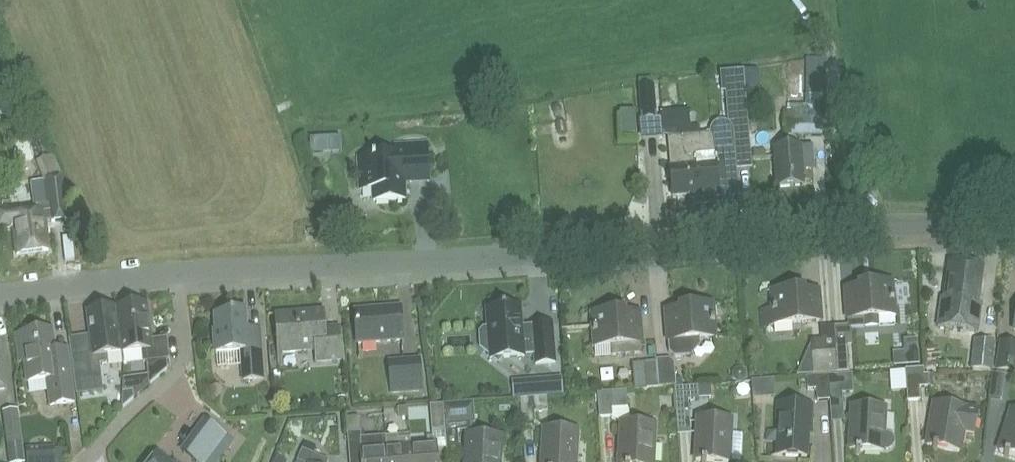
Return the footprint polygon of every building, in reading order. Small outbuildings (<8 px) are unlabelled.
[(672,196),(690,195),(716,193),(716,198),(737,197),(735,170),(751,169),(745,92),(758,91),(756,70),(743,71),(743,70),(719,72),(721,92),(725,92),(727,124),(725,122),(721,122),(717,123),(714,126),(712,129),(711,133),(677,136),(676,129),(662,130),(661,117),(656,117),(653,83),(638,85),(640,118),(638,118),(640,139),(668,137),(670,167),(672,196)] [(783,136),(826,136),(826,110),(823,110),(823,94),(809,94),(808,105),(784,104),(783,136)] [(327,152),(326,137),(309,138),(310,153),(327,152)] [(397,155),(359,156),(360,188),(373,187),(373,199),(406,199),(405,174),(428,174),(427,143),(396,144),(397,155)] [(774,148),(776,188),(803,185),(800,146),(774,148)] [(754,158),(766,157),(765,149),(753,150),(754,158)] [(13,227),(16,254),(48,250),(45,222),(51,221),(68,219),(63,178),(52,153),(34,160),(42,180),(30,182),(34,213),(17,215),(16,208),(0,210),(0,228),(13,227)] [(942,298),(938,326),(977,331),(981,303),(979,302),(984,268),(949,263),(944,298),(942,298)] [(848,319),(897,315),(894,282),(860,285),(860,288),(845,289),(848,319)] [(805,289),(770,292),(771,307),(759,308),(761,326),(822,321),(819,291),(805,292),(805,289)] [(114,309),(120,353),(121,352),(121,353),(141,350),(143,362),(146,362),(149,384),(167,368),(166,359),(169,359),(166,338),(150,340),(146,304),(114,308),(114,309)] [(680,310),(665,311),(667,341),(668,352),(674,357),(691,356),(699,345),(699,338),(717,337),(715,304),(679,307),(680,310)] [(400,307),(355,311),(357,344),(401,340),(400,307)] [(520,307),(486,308),(487,329),(482,329),(479,333),(479,345),(483,348),(488,348),(488,359),(523,357),(523,356),(533,356),(533,365),(554,364),(552,325),(531,326),(531,331),(521,331),(520,307)] [(120,353),(114,309),(86,312),(89,334),(68,337),(76,394),(103,391),(99,363),(107,362),(106,354),(120,353)] [(215,353),(241,351),(243,380),(262,379),(259,337),(246,338),(245,311),(230,312),(230,314),(215,316),(215,330),(213,330),(215,353)] [(590,314),(592,347),(611,346),(611,356),(640,354),(639,343),(641,343),(640,313),(625,314),(624,311),(590,314)] [(322,313),(276,316),(279,352),(314,350),(315,362),(340,360),(338,328),(324,329),(322,313)] [(838,373),(836,346),(834,326),(820,327),(821,339),(810,340),(812,375),(838,373)] [(55,359),(51,330),(16,335),(19,361),(24,360),(27,382),(46,379),(50,405),(75,401),(68,357),(55,359)] [(992,370),(995,342),(973,340),(971,368),(992,370)] [(999,341),(994,371),(1014,374),(1014,344),(999,341)] [(847,345),(836,346),(838,373),(849,372),(847,345)] [(390,393),(423,391),(420,357),(387,359),(390,393)] [(657,361),(660,387),(675,386),(673,363),(669,358),(656,359),(656,362),(657,361)] [(657,361),(656,362),(631,364),(633,389),(660,387),(657,361)] [(732,372),(733,377),(737,381),(742,381),(746,377),(746,371),(742,368),(736,368),(732,372)] [(905,369),(906,401),(919,400),(918,387),(929,386),(928,374),(923,374),(923,368),(905,369)] [(851,373),(829,374),(831,400),(829,400),(831,422),(844,421),(842,393),(852,392),(851,373)] [(1001,400),(1004,375),(992,373),(988,398),(1001,400)] [(831,400),(829,374),(806,376),(807,389),(815,389),(816,401),(829,400),(831,400)] [(528,380),(529,397),(545,396),(544,378),(528,380)] [(674,387),(676,413),(689,412),(688,399),(706,398),(705,385),(674,387)] [(626,390),(597,392),(598,417),(611,417),(611,408),(627,408),(626,390)] [(132,391),(122,392),(122,408),(133,399),(132,391)] [(546,396),(520,398),(522,423),(535,422),(534,412),(547,411),(546,396)] [(473,401),(441,404),(444,432),(445,432),(447,460),(460,459),(457,431),(471,430),(471,424),(475,424),(473,401)] [(927,446),(960,451),(963,430),(974,432),(977,411),(934,403),(927,446)] [(444,432),(441,404),(429,404),(431,433),(444,432)] [(777,455),(807,456),(809,421),(811,421),(812,405),(778,404),(777,419),(779,420),(777,455)] [(409,427),(407,406),(394,407),(395,416),(397,416),(398,428),(409,427)] [(883,433),(885,407),(851,406),(849,450),(882,451),(883,450),(888,450),(891,448),(893,445),(894,440),(892,436),(888,433),(883,433)] [(17,409),(2,411),(8,461),(24,461),(17,409)] [(1012,409),(999,451),(1014,456),(1014,410),(1012,409)] [(696,460),(728,461),(731,418),(698,416),(696,460)] [(165,457),(172,461),(205,461),(223,440),(197,420),(175,449),(165,457)] [(654,424),(621,422),(619,461),(652,461),(654,424)] [(577,430),(544,428),(542,461),(575,461),(577,430)] [(386,440),(385,440),(385,436),(360,438),(360,432),(347,433),(350,461),(388,461),(386,440)] [(467,434),(466,461),(499,461),(500,436),(467,434)] [(386,440),(388,461),(412,461),(411,444),(403,445),(403,439),(386,440)] [(302,448),(313,453),(315,448),(304,443),(302,448)] [(411,444),(412,461),(437,461),(435,443),(411,444)] [(329,460),(313,453),(302,448),(297,460),(301,461),(328,461),(329,460)] [(165,457),(158,452),(150,461),(172,461),(165,457)]
